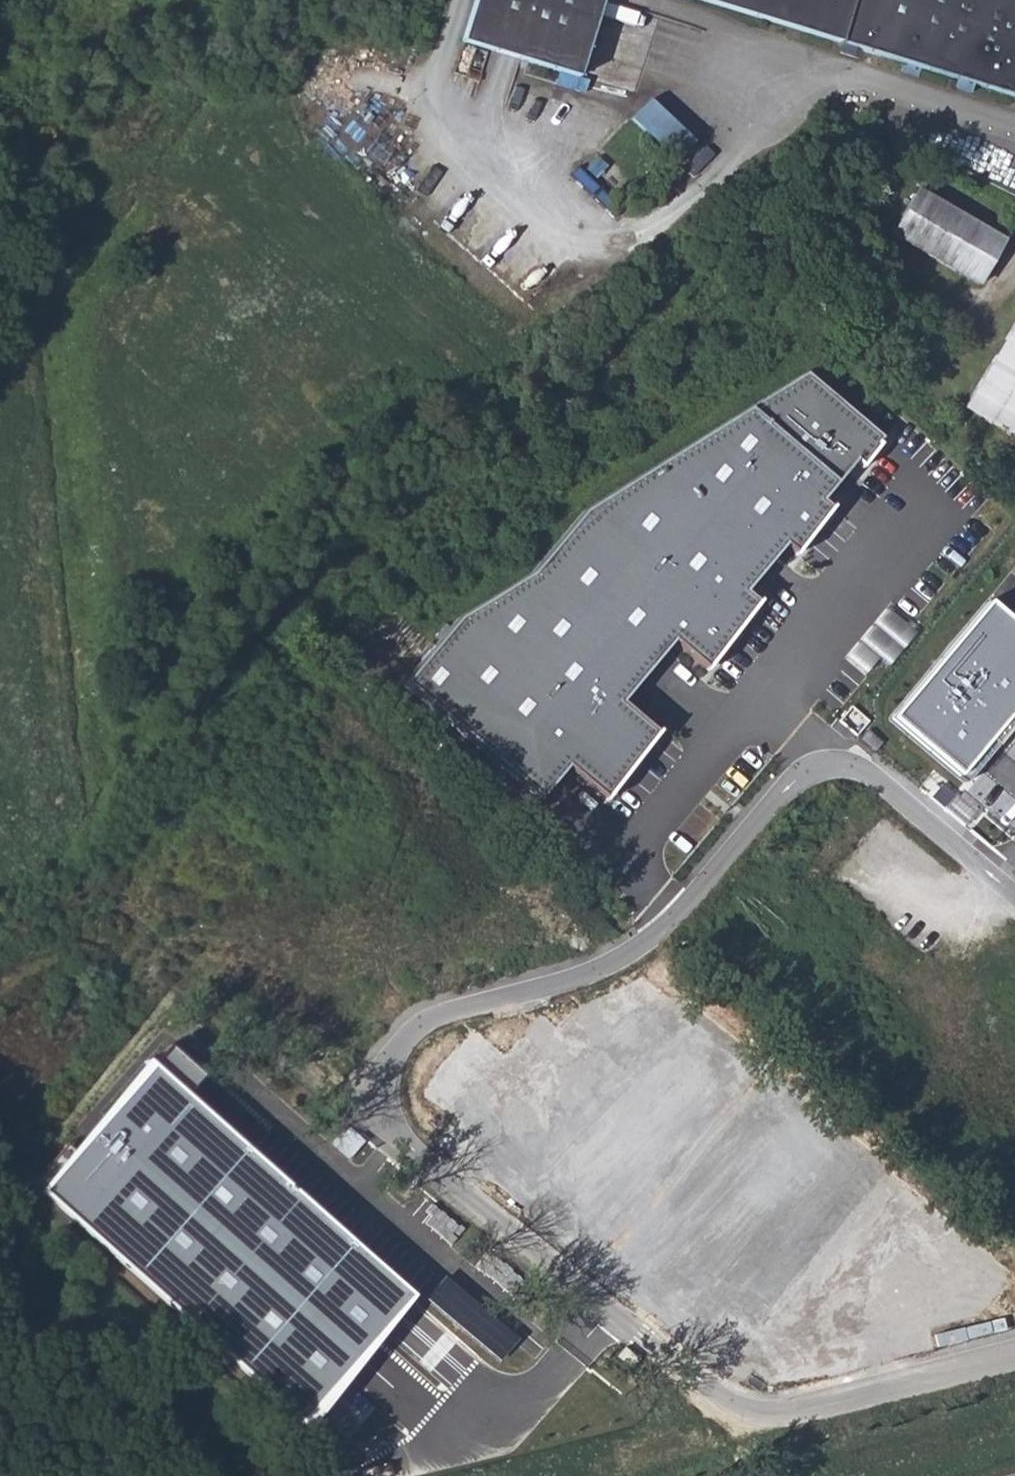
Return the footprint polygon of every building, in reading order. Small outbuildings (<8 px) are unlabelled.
[(579,77),(603,0),(474,0),(462,41),(579,77)] [(711,3),(903,61),(900,70),(917,75),(919,67),(955,78),(953,86),(969,91),(972,83),(1014,96),(1014,0),(703,0),(711,3)] [(650,136),(668,117),(649,99),(631,118),(650,136)] [(650,136),(675,160),(693,141),(668,117),(650,136)] [(891,231),(977,282),(1002,237),(917,187),(891,231)] [(1014,434),(1014,318),(964,404),(1014,434)] [(457,620),(400,686),(545,804),(569,774),(607,805),(668,730),(631,701),(678,644),(712,672),(767,605),(753,593),(789,549),(800,558),(840,509),(830,500),(857,466),(864,472),(889,441),(806,374),(589,510),(537,574),(457,620)] [(963,776),(1014,713),(1014,615),(997,600),(894,721),(963,776)] [(424,1297),(157,1063),(46,1187),(310,1428),(424,1297)]
